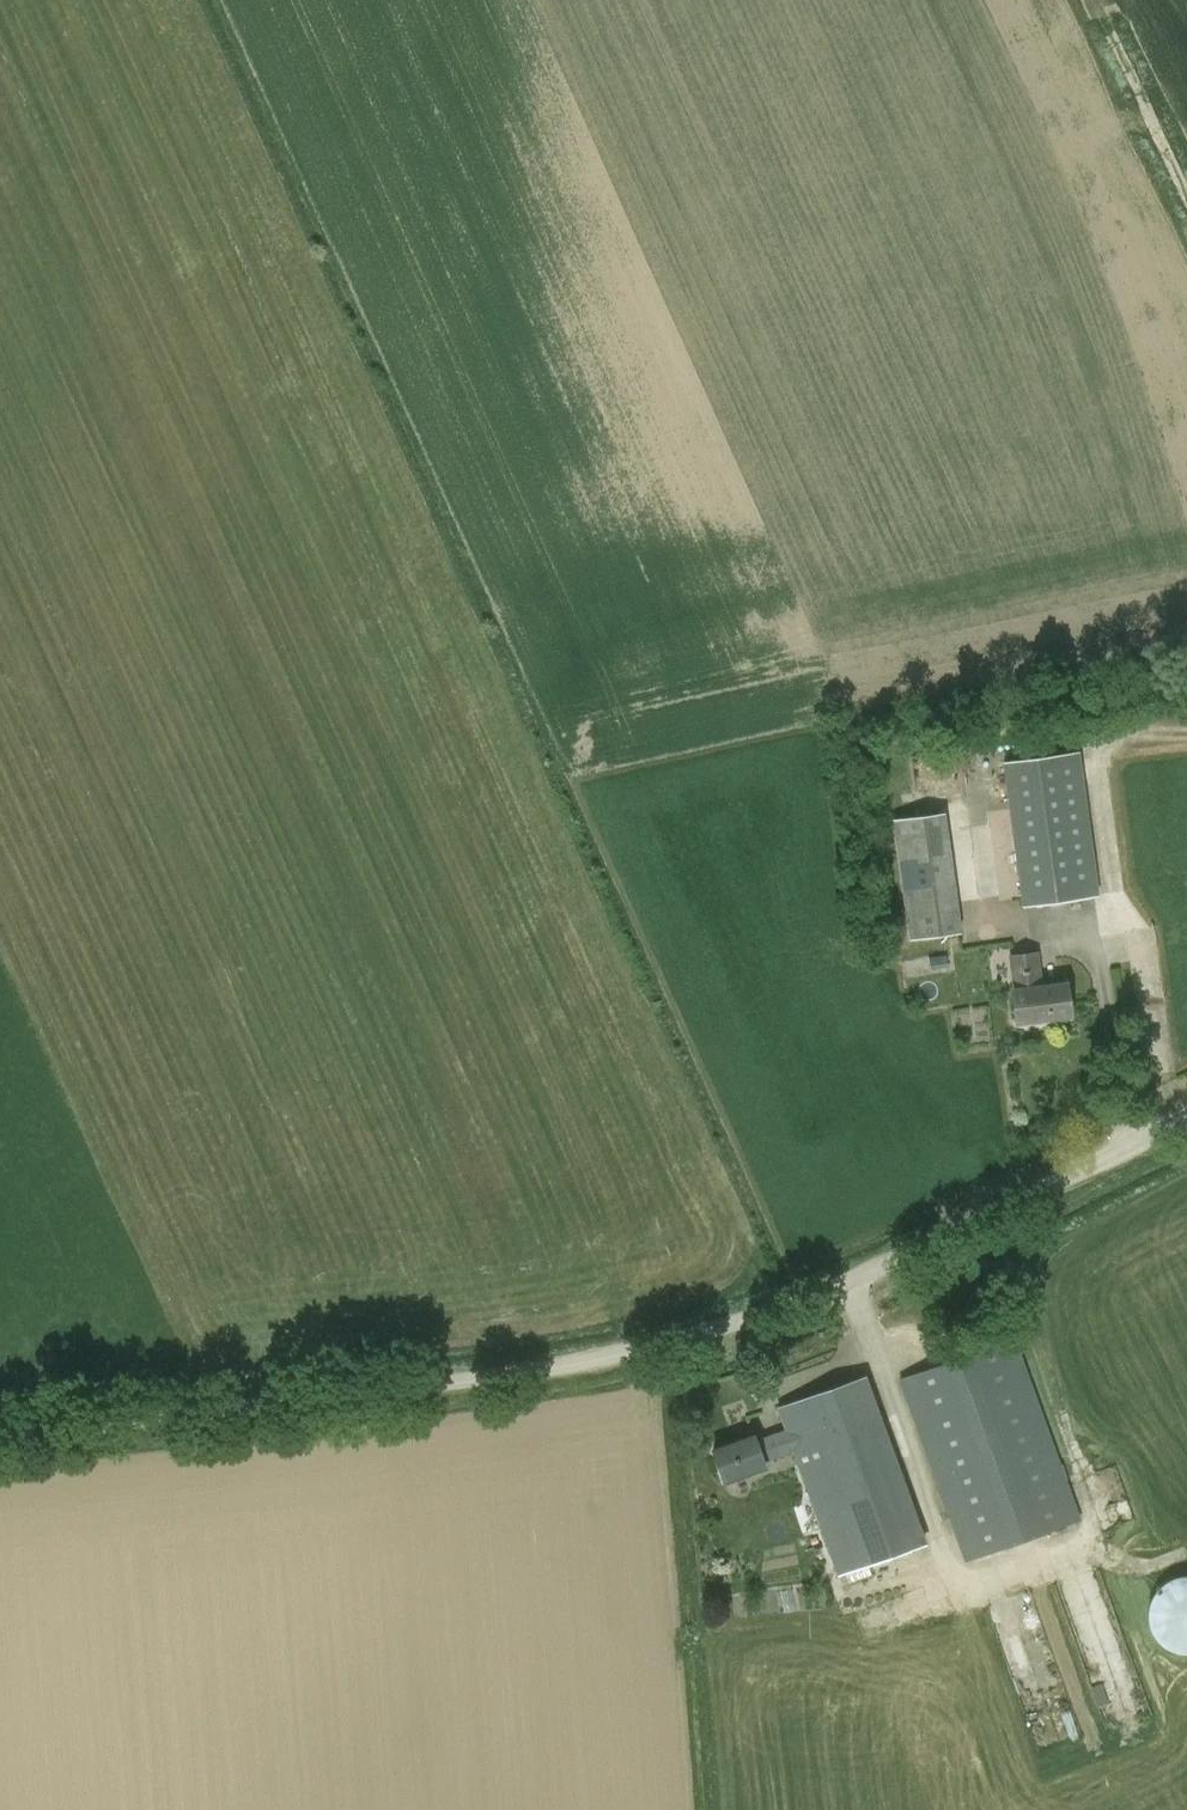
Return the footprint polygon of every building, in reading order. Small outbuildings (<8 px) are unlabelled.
[(1093,898),(1077,762),(1075,753),(1005,762),(1011,810),(1013,810),(1022,882),(1020,882),(1023,908),(1093,898)] [(908,940),(961,933),(945,812),(892,819),(908,940)] [(1066,983),(1043,986),(1038,950),(1008,954),(1013,990),(1010,991),(1015,1024),(1071,1016),(1066,983)] [(1015,1337),(897,1380),(963,1563),(1081,1521),(1015,1337)] [(783,1430),(754,1440),(753,1436),(712,1451),(724,1482),(764,1467),(763,1463),(792,1453),(836,1577),(926,1545),(865,1375),(775,1408),(783,1430)] [(1182,1574),(1176,1576),(1169,1581),(1165,1585),(1159,1592),(1157,1597),(1155,1605),(1154,1612),(1155,1620),(1158,1627),(1162,1634),(1167,1639),(1173,1644),(1181,1647),(1186,1648),(1186,1573),(1182,1574)]
